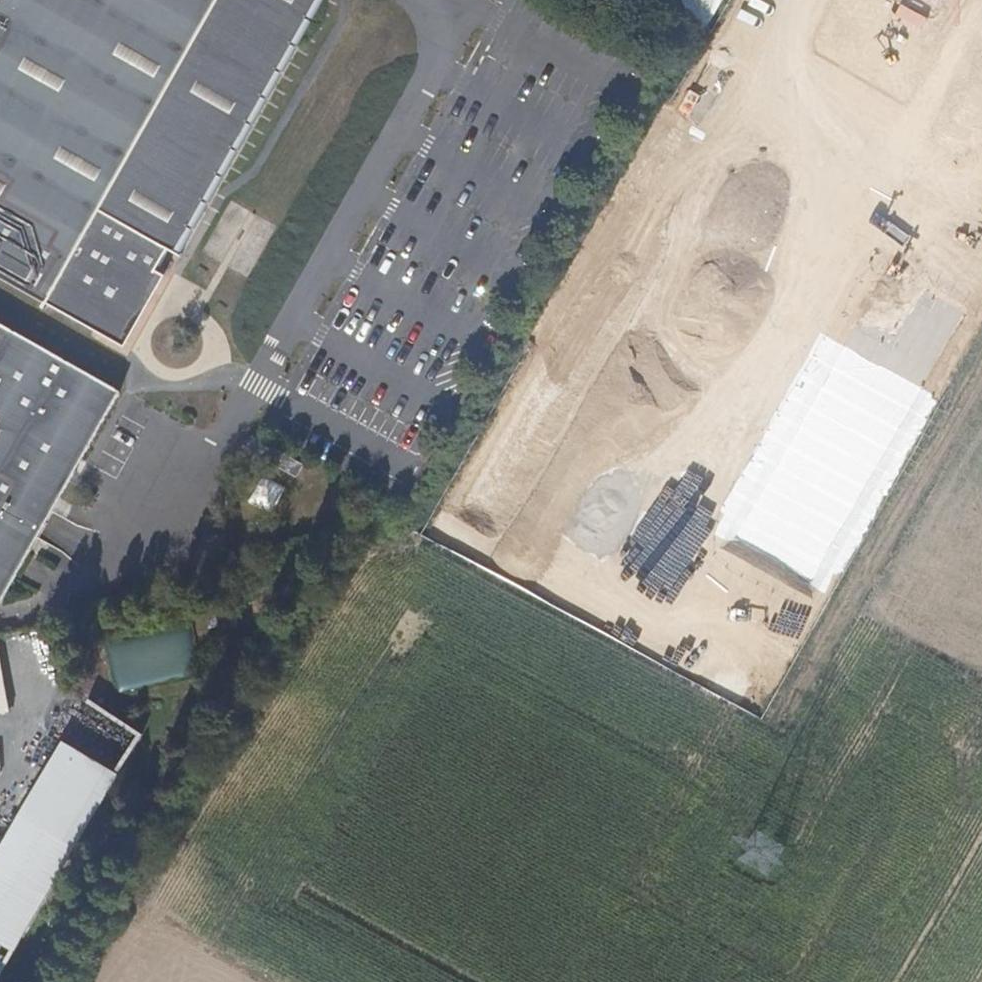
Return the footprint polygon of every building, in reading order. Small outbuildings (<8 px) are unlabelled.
[(157,282),(169,261),(180,268),(330,3),(325,0),(0,0),(0,282),(45,308),(44,311),(47,314),(51,307),(108,339),(123,341),(157,282)] [(167,287),(157,282),(123,341),(108,339),(130,352),(167,287)] [(111,397),(0,334),(0,596),(111,397)] [(133,688),(194,673),(184,630),(122,646),(133,688)]
